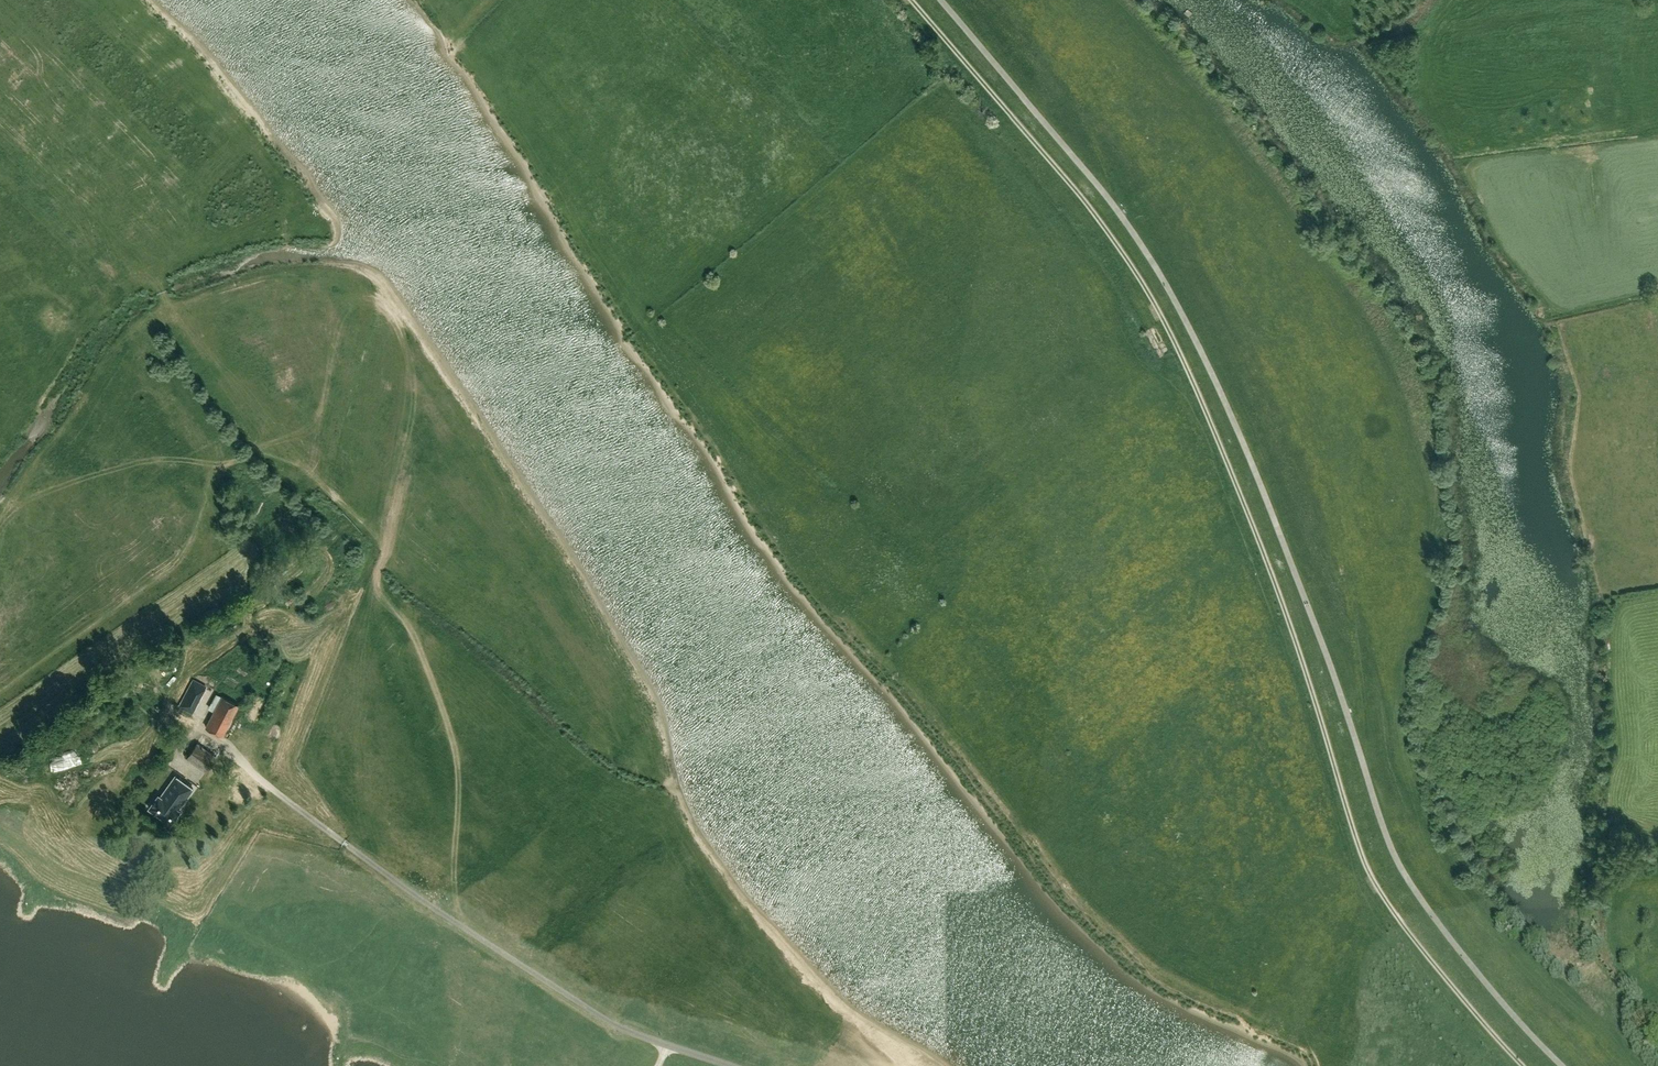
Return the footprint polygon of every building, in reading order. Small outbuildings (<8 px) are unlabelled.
[(153,682),(145,672),(130,684),(138,695),(153,682)] [(208,686),(193,678),(179,706),(193,713),(208,686)] [(222,696),(205,727),(223,737),(240,705),(222,696)] [(92,708),(100,716),(108,707),(100,700),(92,708)] [(207,773),(224,749),(203,735),(187,758),(207,773)] [(193,788),(175,775),(160,796),(158,795),(149,807),(171,823),(180,810),(178,809),(193,788)]
